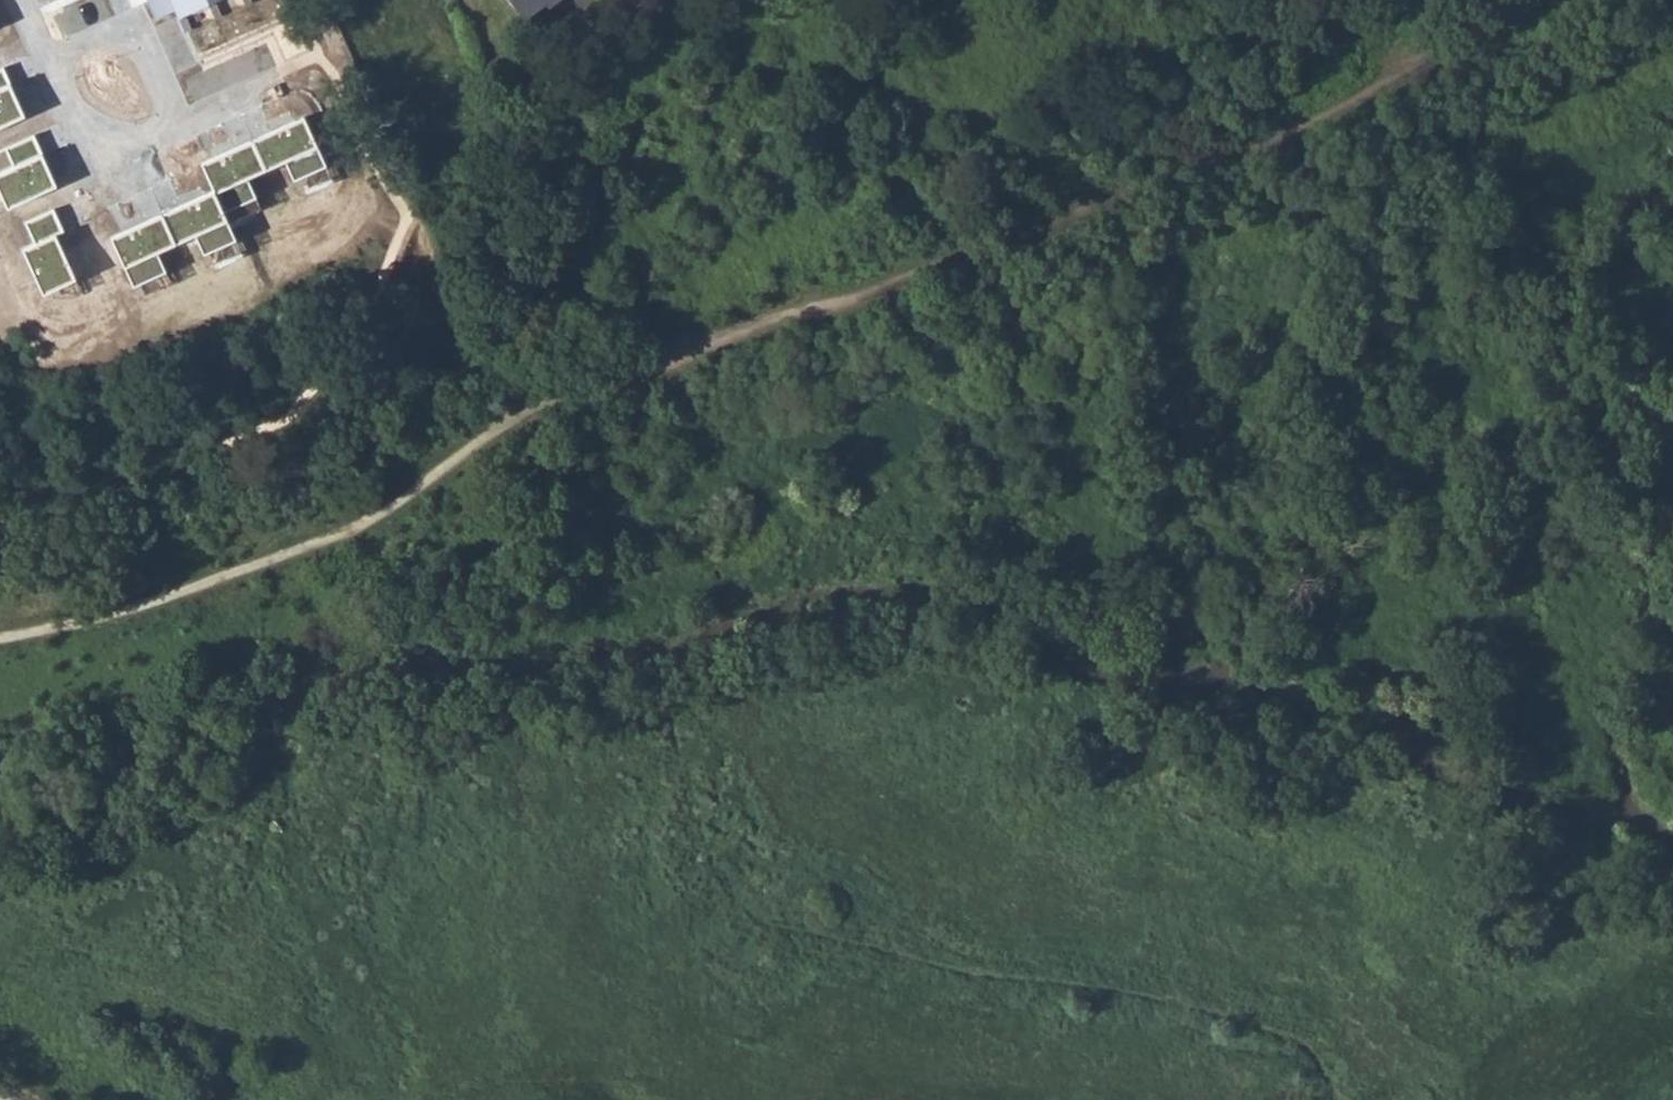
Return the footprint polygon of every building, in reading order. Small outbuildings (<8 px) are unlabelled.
[(171,0),(148,0),(156,18),(175,9),(171,0)] [(179,18),(219,0),(171,0),(175,9),(179,18)] [(521,15),(542,0),(511,0),(521,15)] [(12,85),(4,67),(0,69),(0,90),(12,85)] [(26,118),(12,85),(0,90),(0,129),(26,118)] [(305,115),(254,138),(268,169),(288,160),(319,146),(305,115)] [(14,167),(44,154),(36,136),(6,149),(14,167)] [(254,138),(201,162),(213,189),(215,194),(251,177),(268,169),(254,138)] [(328,165),(319,146),(288,160),(297,180),(328,165)] [(7,209),(58,187),(44,154),(14,167),(0,173),(0,194),(7,209)] [(251,177),(215,194),(224,212),(259,195),(251,177)] [(213,189),(162,213),(176,244),(196,235),(228,221),(224,212),(215,194),(213,189)] [(27,222),(36,243),(56,234),(63,231),(54,210),(27,222)] [(162,213),(109,237),(124,268),(159,252),(176,244),(162,213)] [(237,240),(228,221),(196,235),(205,254),(237,240)] [(36,243),(22,249),(42,293),(76,278),(56,234),(36,243)] [(159,252),(124,268),(132,286),(168,270),(159,252)]
